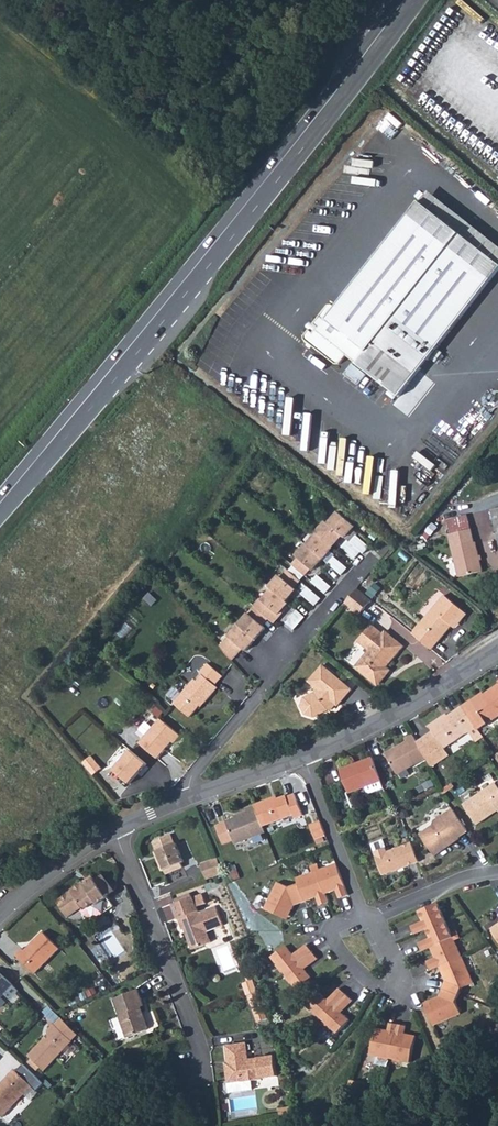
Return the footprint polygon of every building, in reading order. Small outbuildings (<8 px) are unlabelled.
[(420,202),(497,264),(497,246),(428,191),(420,202)] [(497,272),(497,264),(420,202),(336,308),(332,305),(328,305),(314,324),(318,327),(317,328),(313,333),(309,330),(304,336),(305,340),(336,365),(340,364),(347,356),(399,397),(497,272)] [(306,327),(313,333),(317,328),(310,322),(306,327)] [(353,364),(342,378),(349,383),(359,369),(353,364)] [(297,558),(291,565),(304,575),(310,568),(312,570),(322,558),(322,559),(332,547),(331,547),(341,535),(344,537),(353,525),(336,511),(327,523),(324,521),(314,532),(315,533),(306,545),(305,544),(295,556),(297,558)] [(427,530),(431,534),(436,528),(431,525),(427,530)] [(459,577),(483,572),(476,542),(474,543),(472,532),(471,529),(449,534),(449,537),(459,577)] [(346,540),(341,547),(354,558),(360,551),(363,554),(369,546),(355,535),(349,542),(346,540)] [(341,574),(347,567),(333,556),(327,563),(341,574)] [(287,570),(300,580),(304,575),(291,565),(287,570)] [(254,606),(220,647),(232,660),(242,648),(245,651),(265,628),(262,625),(268,618),(273,623),(287,607),(286,606),(288,603),(286,601),(296,589),(294,588),(300,580),(287,570),(281,577),(279,575),(269,587),(271,588),(261,600),(260,598),(253,606),(254,606)] [(325,593),(331,586),(317,575),(311,582),(325,593)] [(375,584),(370,590),(375,595),(380,588),(375,584)] [(315,605),(321,598),(307,586),(302,594),(315,605)] [(357,589),(345,603),(353,609),(356,605),(363,611),(372,601),(357,589)] [(145,599),(153,606),(158,601),(150,593),(145,599)] [(432,650),(452,626),(450,624),(454,620),(459,624),(467,614),(444,596),(413,634),(432,650)] [(360,615),(363,611),(356,605),(353,609),(360,615)] [(286,624),(294,631),(305,618),(297,611),(286,624)] [(113,622),(117,626),(122,620),(118,616),(113,622)] [(459,624),(454,620),(450,624),(452,626),(455,629),(459,624)] [(383,634),(372,625),(358,642),(369,651),(355,667),(376,685),(380,684),(386,677),(385,673),(384,671),(387,667),(404,647),(385,631),(383,634)] [(174,704),(191,717),(201,706),(200,704),(202,701),(205,704),(218,688),(215,685),(223,676),(208,664),(200,673),(203,675),(197,681),(195,679),(174,704)] [(338,707),(352,690),(323,665),(309,682),(318,689),(315,692),(304,698),(301,706),(305,715),(314,718),(328,711),(334,704),(338,707)] [(484,695),(485,696),(474,704),(472,701),(462,706),(478,730),(487,724),(497,717),(497,686),(484,695)] [(472,701),(474,704),(485,696),(484,695),(483,693),(472,701)] [(433,732),(418,743),(426,758),(432,768),(450,755),(445,749),(469,732),(476,742),(483,737),(478,730),(462,706),(445,719),(443,716),(429,726),(433,732)] [(140,743),(158,759),(173,742),(175,743),(181,736),(161,719),(140,743)] [(418,743),(413,735),(406,739),(407,742),(386,754),(398,774),(426,758),(418,743)] [(114,770),(130,784),(147,764),(131,750),(114,770)] [(83,763),(94,776),(102,769),(92,756),(83,763)] [(367,787),(382,781),(373,758),(341,770),(350,793),(367,787)] [(382,781),(367,787),(369,792),(371,794),(385,788),(382,781)] [(496,783),(464,805),(477,824),(497,810),(497,786),(496,783)] [(441,791),(443,794),(454,787),(451,784),(441,791)] [(273,798),(256,805),(264,826),(294,815),(295,819),(304,815),(295,794),(287,797),(287,795),(274,801),(273,798)] [(264,826),(256,805),(247,809),(249,813),(228,822),(218,826),(225,844),(235,840),(236,844),(266,832),(264,826)] [(420,835),(435,856),(450,846),(448,843),(458,836),(459,837),(468,831),(453,809),(434,822),(433,826),(420,835)] [(403,819),(410,816),(408,810),(401,813),(403,819)] [(316,839),(324,836),(326,835),(321,822),(311,826),(316,839)] [(162,871),(165,870),(167,875),(184,867),(181,863),(184,862),(176,842),(175,843),(171,834),(153,842),(157,851),(160,860),(158,861),(162,871)] [(324,836),(316,839),(318,844),(326,841),(324,836)] [(375,852),(386,848),(383,840),(372,844),(375,852)] [(384,876),(420,862),(412,843),(388,852),(386,848),(375,852),(384,876)] [(277,864),(274,856),(266,858),(269,867),(277,864)] [(201,865),(207,878),(223,872),(218,858),(201,865)] [(340,898),(349,895),(337,863),(320,870),(318,864),(315,865),(326,894),(334,891),(333,889),(336,887),(340,898)] [(326,894),(315,865),(311,867),(314,872),(297,878),(299,884),(306,901),(314,898),(313,896),(316,894),(321,906),(329,903),(326,894)] [(97,902),(99,905),(95,907),(101,916),(114,907),(108,898),(107,896),(114,891),(103,875),(96,880),(95,878),(86,884),(84,882),(72,891),(57,901),(68,918),(83,907),(84,908),(87,908),(97,902)] [(279,882),(266,909),(285,918),(290,908),(293,910),(295,905),(306,901),(299,884),(290,887),(279,882)] [(193,897),(173,905),(183,930),(184,929),(193,950),(211,942),(207,932),(223,925),(216,906),(199,913),(193,897)] [(446,921),(438,903),(423,910),(425,914),(421,916),(424,921),(412,927),(415,934),(427,929),(446,921)] [(446,921),(427,929),(431,938),(419,943),(423,951),(431,948),(459,935),(457,931),(452,933),(446,921)] [(16,955),(35,974),(60,949),(43,932),(25,951),(23,949),(16,955)] [(431,970),(440,966),(443,964),(462,956),(455,941),(460,938),(459,935),(431,948),(434,955),(438,953),(439,956),(427,961),(431,970)] [(113,944),(118,955),(126,951),(121,941),(113,944)] [(295,955),(288,946),(274,958),(287,973),(313,952),(308,945),(295,955)] [(287,973),(299,989),(313,978),(306,969),(319,959),(313,952),(287,973)] [(460,995),(462,988),(474,983),(462,956),(443,964),(447,974),(443,976),(446,981),(443,989),(460,995)] [(13,985),(0,972),(0,999),(5,994),(10,1000),(19,991),(13,985)] [(243,984),(248,995),(257,991),(253,980),(243,984)] [(324,1020),(347,994),(340,988),(329,1000),(321,993),(309,1006),(324,1020)] [(460,995),(469,999),(472,992),(462,988),(460,995)] [(427,1007),(435,1026),(462,1014),(457,1003),(460,995),(443,989),(440,997),(441,1000),(427,1007)] [(142,1007),(144,1006),(138,990),(115,998),(121,1015),(120,1016),(128,1038),(148,1030),(149,1027),(146,1019),(143,1017),(142,1018),(140,1013),(144,1012),(142,1007)] [(257,991),(248,995),(257,1022),(267,1019),(257,991)] [(354,1000),(347,994),(324,1020),(339,1033),(351,1020),(343,1013),(354,1000)] [(425,1003),(426,1006),(427,1007),(441,1000),(440,997),(425,1003)] [(78,1034),(61,1017),(55,1024),(54,1024),(48,1031),(50,1033),(29,1055),(32,1058),(29,1062),(38,1070),(41,1067),(45,1071),(73,1041),(72,1041),(78,1034)] [(392,1059),(399,1024),(391,1023),(388,1035),(385,1034),(386,1030),(377,1028),(372,1055),(377,1056),(390,1058),(392,1059)] [(407,1026),(399,1024),(392,1059),(412,1063),(417,1036),(408,1034),(407,1039),(404,1038),(407,1026)] [(249,1059),(246,1042),(225,1046),(229,1070),(226,1070),(230,1093),(253,1089),(251,1080),(261,1079),(261,1078),(277,1076),(274,1056),(249,1059)] [(390,1058),(377,1056),(376,1064),(388,1067),(390,1058)] [(33,1086),(15,1069),(8,1077),(10,1079),(0,1090),(0,1113),(4,1117),(13,1107),(11,1105),(23,1092),(25,1094),(33,1086)] [(357,1093),(360,1082),(352,1080),(349,1090),(357,1093)] [(279,1109),(281,1116),(292,1114),(291,1107),(279,1109)]
